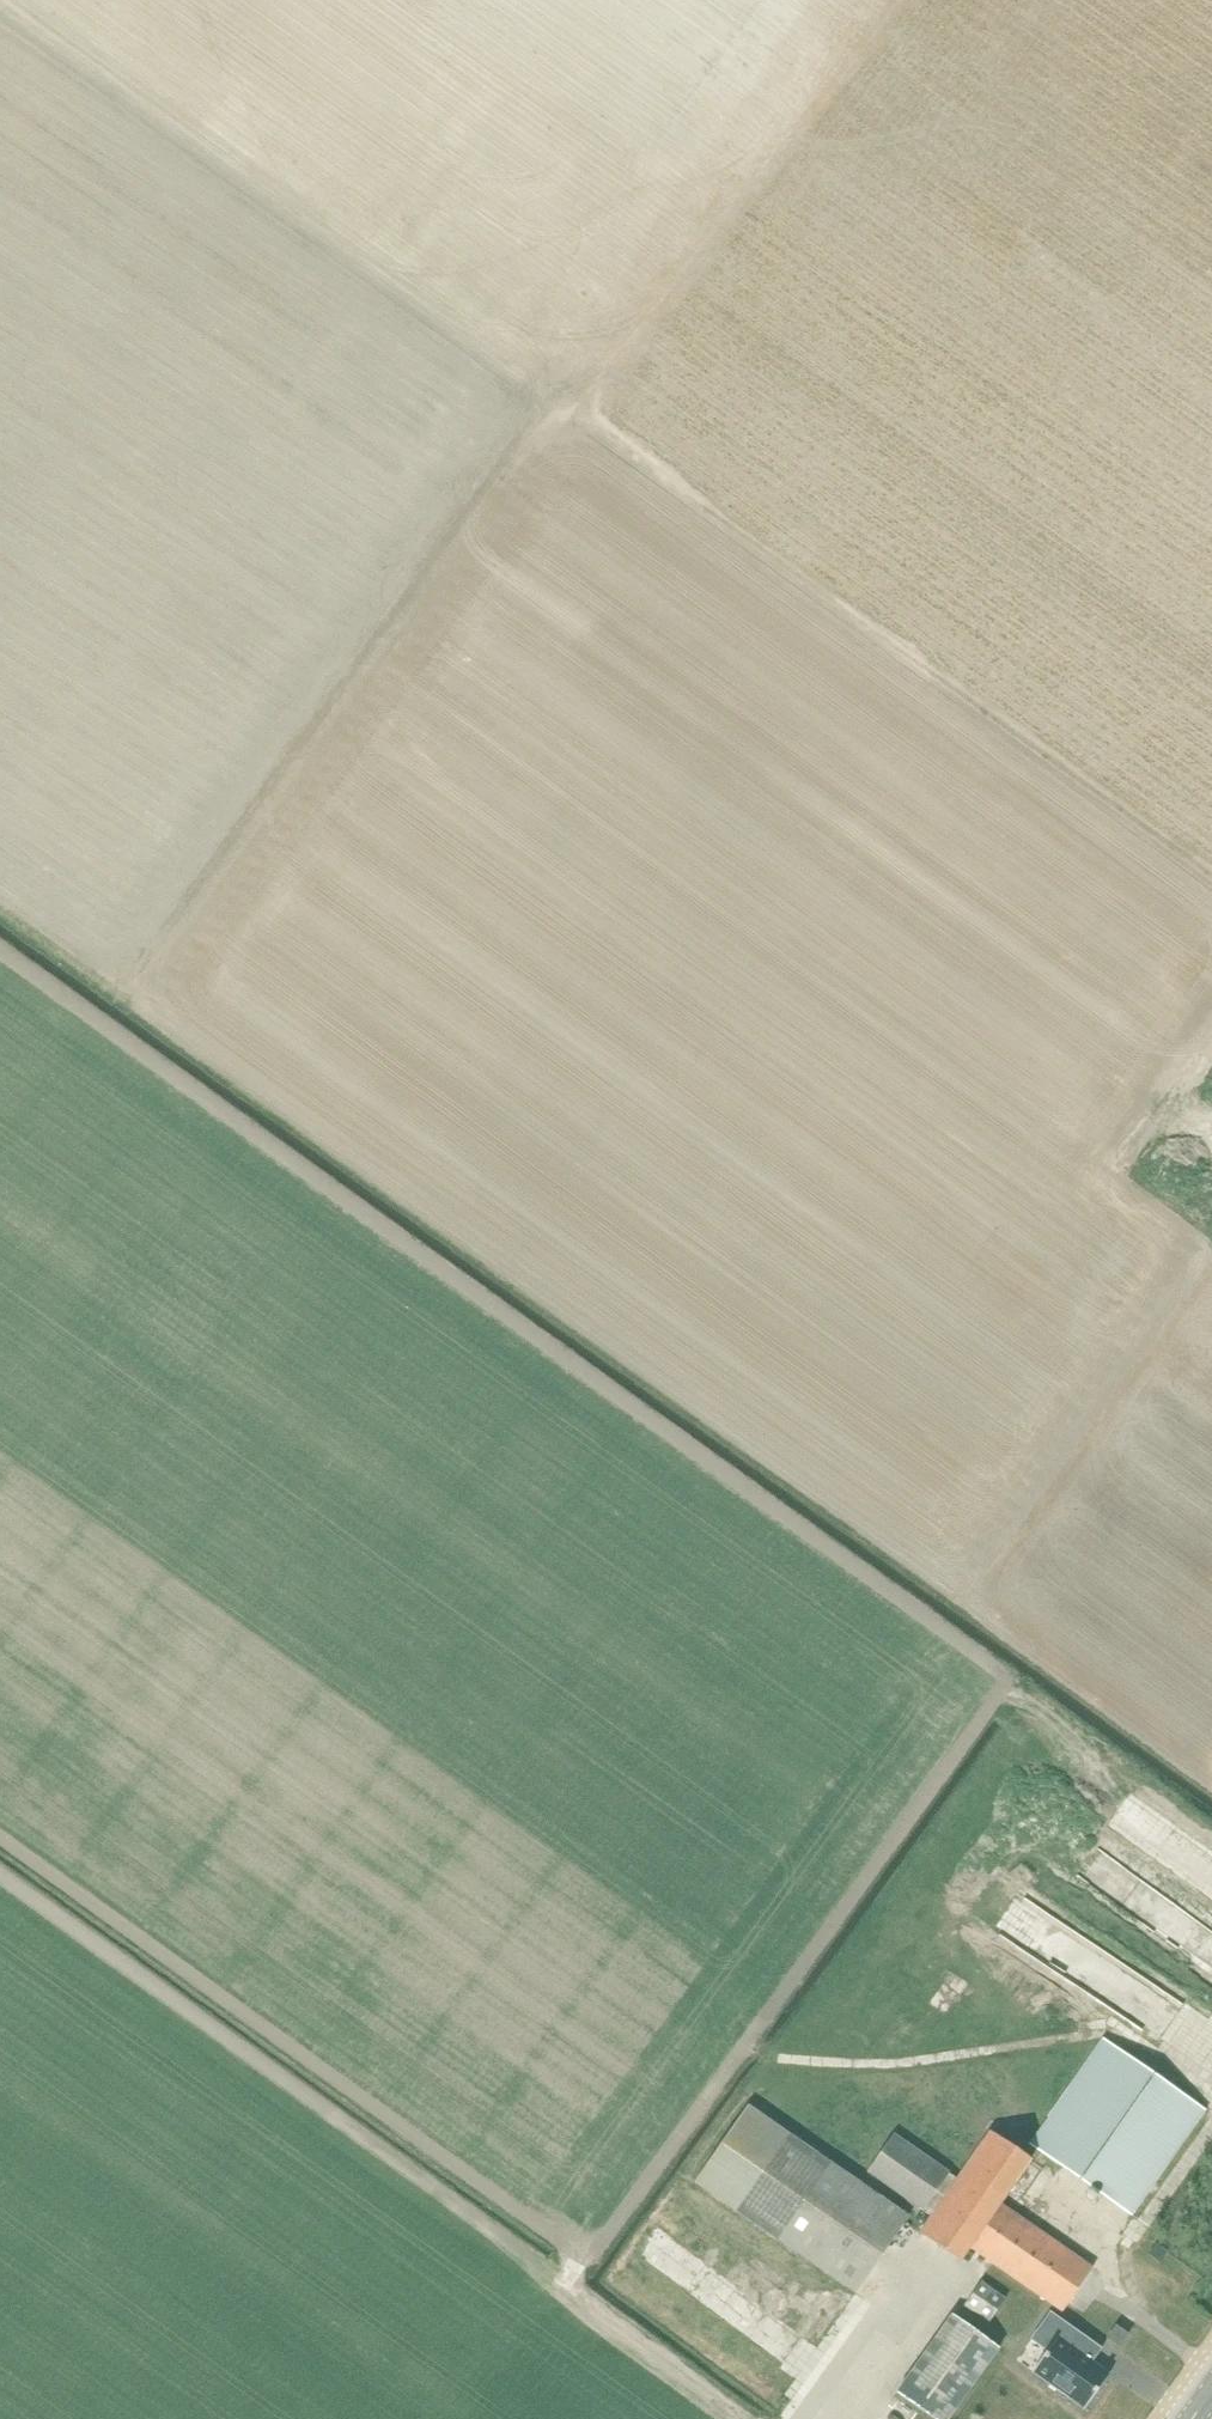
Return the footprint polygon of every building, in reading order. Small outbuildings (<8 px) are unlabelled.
[(1103,2039),(1029,2145),(1131,2216),(1206,2111),(1103,2039)] [(910,2218),(791,2133),(749,2105),(697,2182),(738,2210),(856,2294),(910,2218)] [(895,2134),(869,2171),(934,2217),(922,2235),(962,2264),(973,2248),(1063,2312),(1093,2270),(1002,2205),(1033,2161),(993,2133),(960,2180),(895,2134)] [(981,2281),(964,2306),(989,2323),(1006,2299),(981,2281)] [(1109,2376),(1091,2363),(1090,2358),(1086,2355),(1093,2346),(1101,2351),(1102,2349),(1051,2313),(1032,2340),(1048,2351),(1033,2372),(1085,2409),(1109,2376)] [(900,2394),(934,2418),(953,2418),(1002,2350),(955,2316),(900,2394)]
